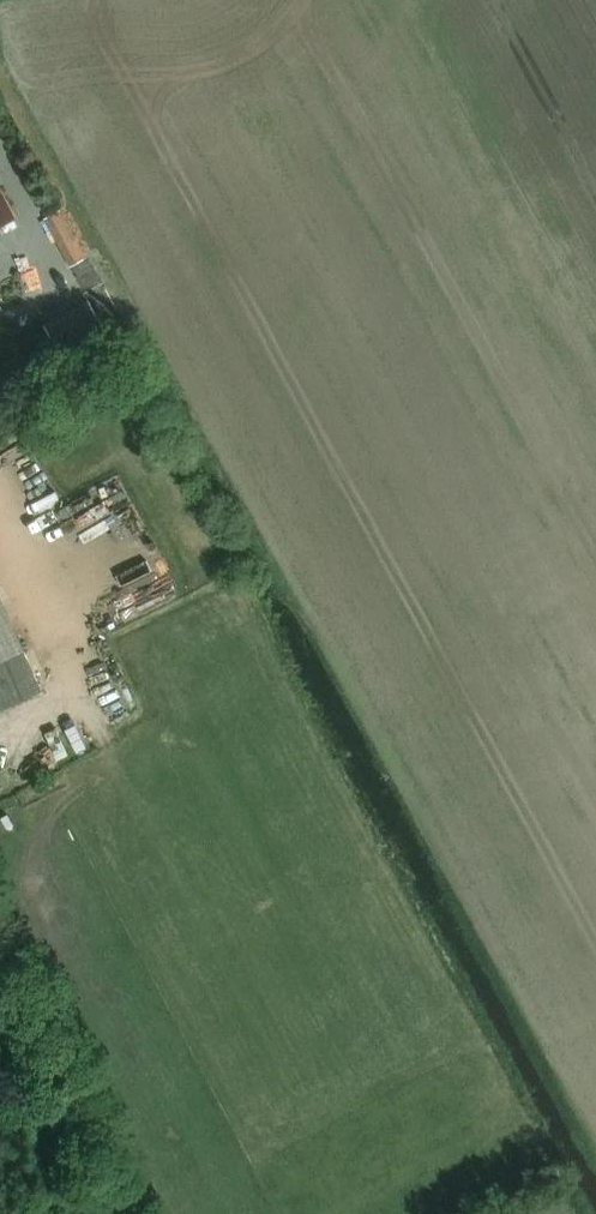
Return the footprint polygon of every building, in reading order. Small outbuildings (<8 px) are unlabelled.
[(15,219),(0,192),(0,227),(15,219)] [(52,214),(67,264),(86,259),(70,208),(52,214)] [(106,333),(91,307),(48,332),(63,357),(106,333)] [(0,599),(0,665),(24,655),(0,599)] [(16,719),(8,698),(0,701),(0,725),(16,719)]
